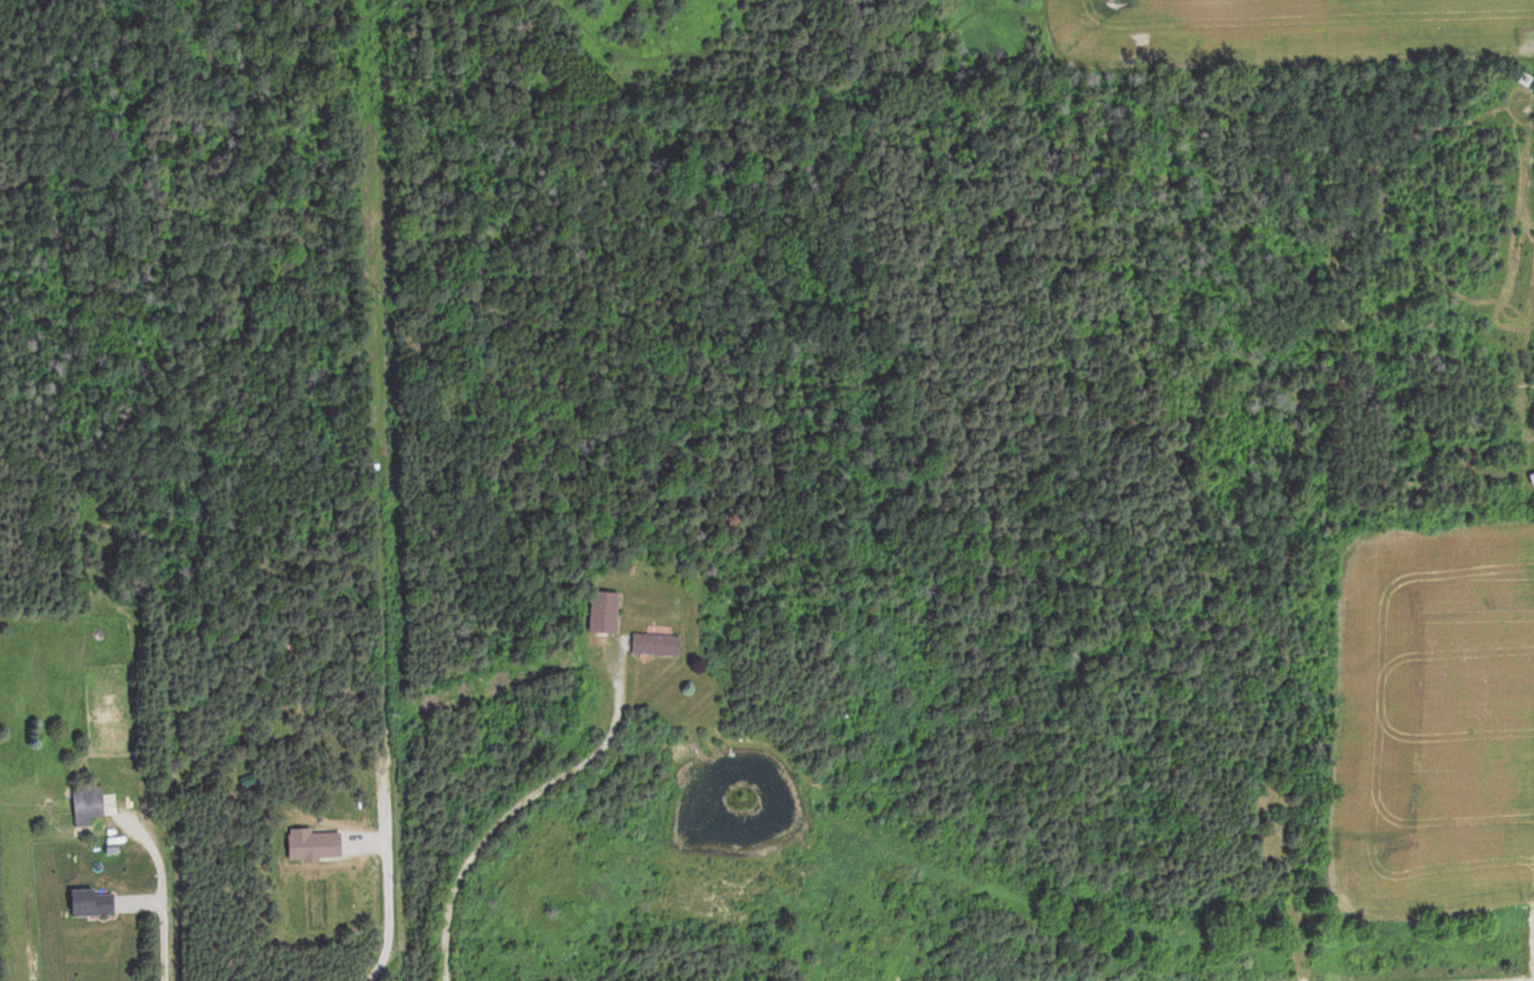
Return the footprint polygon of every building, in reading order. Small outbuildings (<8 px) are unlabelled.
[(622,633),(624,593),(593,591),(591,632),(622,633)] [(635,654),(682,655),(683,635),(636,634),(635,654)] [(94,827),(94,819),(109,818),(107,787),(77,788),(79,828),(94,827)]
